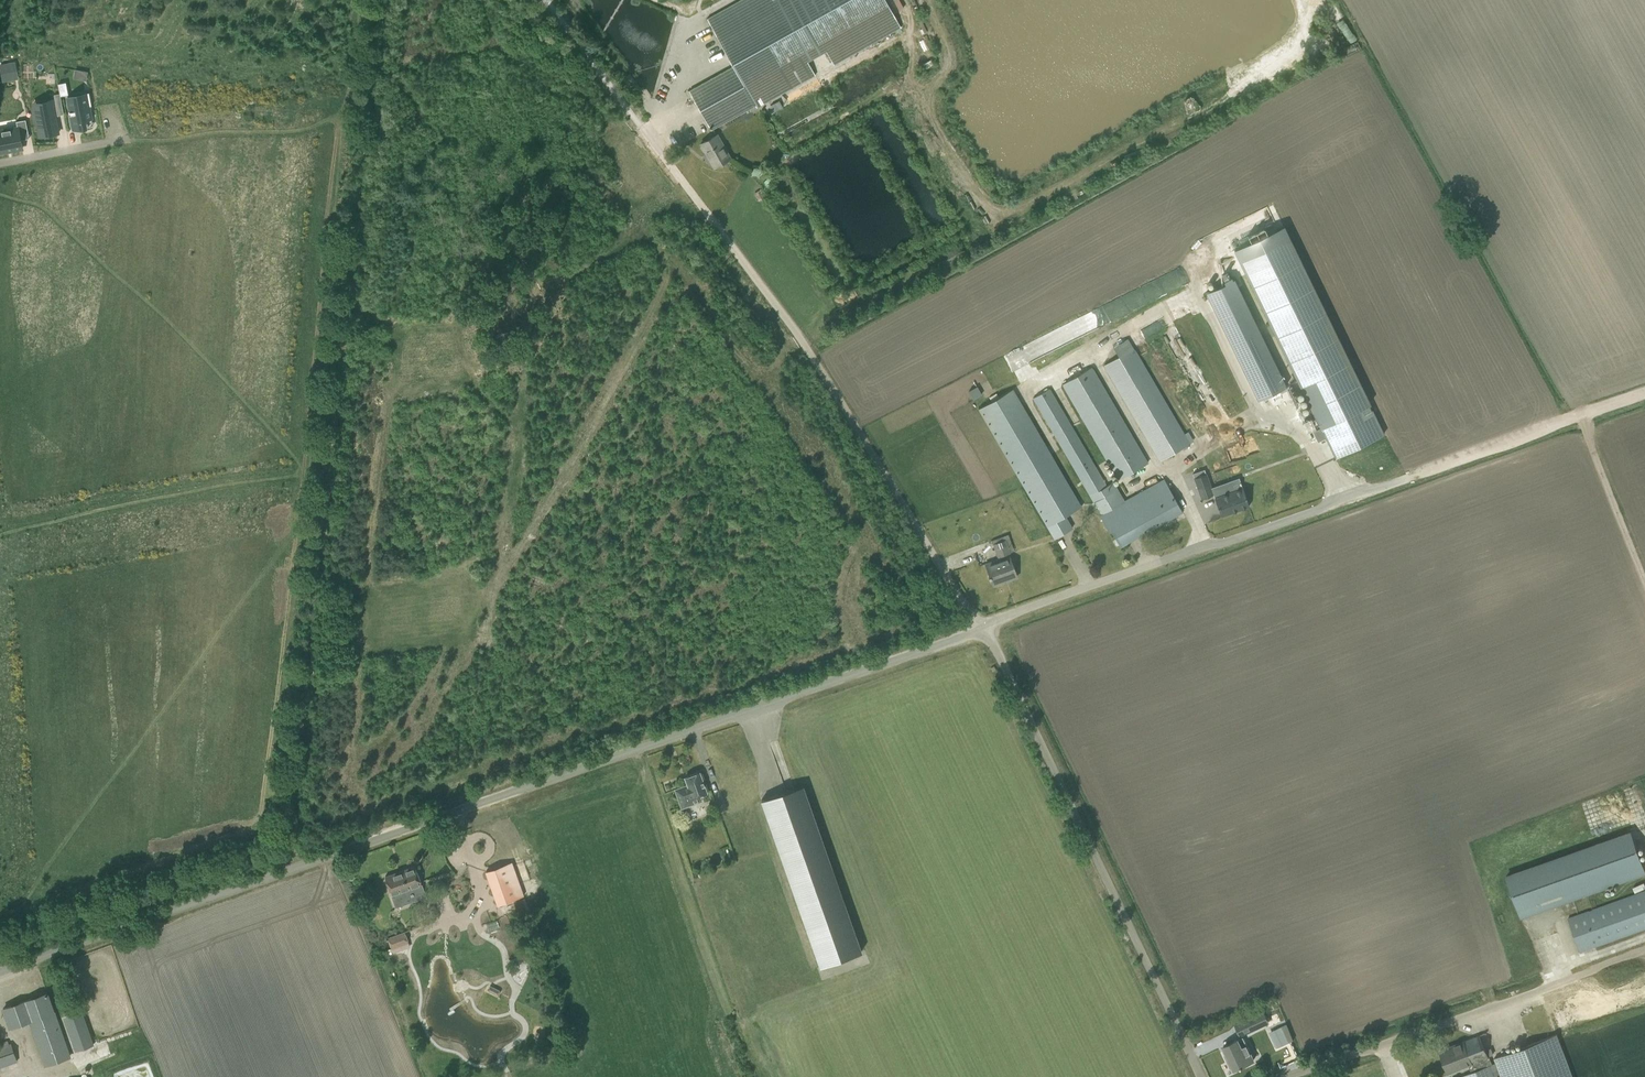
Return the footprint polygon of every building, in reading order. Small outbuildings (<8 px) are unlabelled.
[(807,60),(826,50),(834,64),(901,26),(886,0),(740,0),(707,18),(733,66),(689,91),(710,128),(754,103),(756,107),(815,74),(807,60)] [(66,84),(58,86),(60,92),(60,93),(60,96),(68,94),(68,92),(66,84)] [(89,93),(67,97),(73,130),(83,128),(82,120),(92,118),(89,106),(91,105),(89,93)] [(61,98),(55,100),(58,115),(64,113),(61,98)] [(53,105),(33,109),(34,119),(37,119),(40,136),(58,132),(53,105)] [(0,138),(0,153),(22,148),(19,132),(28,131),(26,119),(16,121),(17,127),(10,129),(1,130),(3,138),(0,138)] [(717,134),(700,144),(714,167),(730,158),(717,134)] [(1326,437),(1335,457),(1384,434),(1283,226),(1267,234),(1264,227),(1247,235),(1250,242),(1235,249),(1270,322),(1266,324),(1270,334),(1275,332),(1318,422),(1317,422),(1320,428),(1313,432),(1317,441),(1326,437)] [(1225,283),(1206,292),(1258,400),(1279,389),(1281,392),(1287,390),(1285,386),(1286,386),(1236,283),(1238,282),(1236,278),(1234,279),(1232,280),(1231,277),(1224,280),(1225,283)] [(1146,340),(1137,345),(1141,352),(1150,348),(1146,340)] [(1185,434),(1134,347),(1103,365),(1160,461),(1193,441),(1188,432),(1185,434)] [(1148,463),(1092,366),(1062,384),(1118,480),(1148,463)] [(1107,485),(1049,388),(1032,398),(1101,514),(1100,515),(1109,531),(1111,530),(1121,547),(1182,511),(1164,479),(1124,501),(1113,482),(1107,485)] [(1082,507),(1013,389),(979,409),(1054,538),(1072,528),(1065,516),(1082,507)] [(1213,494),(1206,473),(1194,478),(1201,499),(1213,494)] [(1249,506),(1242,487),(1214,497),(1221,516),(1249,506)] [(1010,552),(1005,539),(993,543),(997,556),(1010,552)] [(1017,576),(1013,566),(1009,555),(995,560),(985,563),(993,585),(1017,576)] [(707,792),(699,772),(685,777),(687,785),(675,789),(682,808),(701,800),(700,795),(707,792)] [(862,952),(803,786),(762,801),(821,967),(862,952)] [(1644,871),(1630,830),(1506,874),(1521,916),(1644,871)] [(486,871),(490,881),(498,904),(524,895),(515,872),(512,862),(486,871)] [(415,866),(385,876),(388,887),(396,907),(416,900),(412,888),(422,884),(415,866)] [(1568,918),(1580,952),(1644,928),(1644,890),(1568,918)] [(390,937),(396,951),(412,945),(406,930),(390,937)] [(411,949),(438,1025),(449,1058),(453,1056),(457,1068),(482,1059),(478,1048),(481,1047),(470,1014),(443,937),(411,949)] [(544,984),(540,985),(544,997),(548,996),(544,984)] [(3,1008),(7,1019),(11,1029),(29,1022),(46,1066),(71,1057),(51,1003),(47,993),(3,1008)] [(1251,1017),(1235,1024),(1240,1035),(1256,1028),(1257,1029),(1270,1023),(1264,1011),(1251,1017)] [(1274,1046),(1292,1040),(1285,1023),(1268,1030),(1274,1046)] [(1498,1068),(1500,1074),(1501,1076),(1571,1076),(1557,1036),(1494,1058),(1498,1068)] [(1231,1068),(1233,1067),(1234,1069),(1240,1066),(1241,1067),(1243,1066),(1242,1065),(1254,1060),(1243,1037),(1223,1046),(1230,1060),(1228,1061),(1231,1068)] [(112,1052),(107,1038),(95,1042),(100,1056),(112,1052)] [(1496,1075),(1500,1074),(1498,1068),(1494,1070),(1482,1039),(1465,1046),(1464,1042),(1440,1051),(1448,1072),(1468,1064),(1471,1072),(1459,1076),(1497,1076),(1496,1075)] [(17,1061),(10,1043),(8,1044),(7,1040),(0,1043),(0,1067),(17,1061)]
